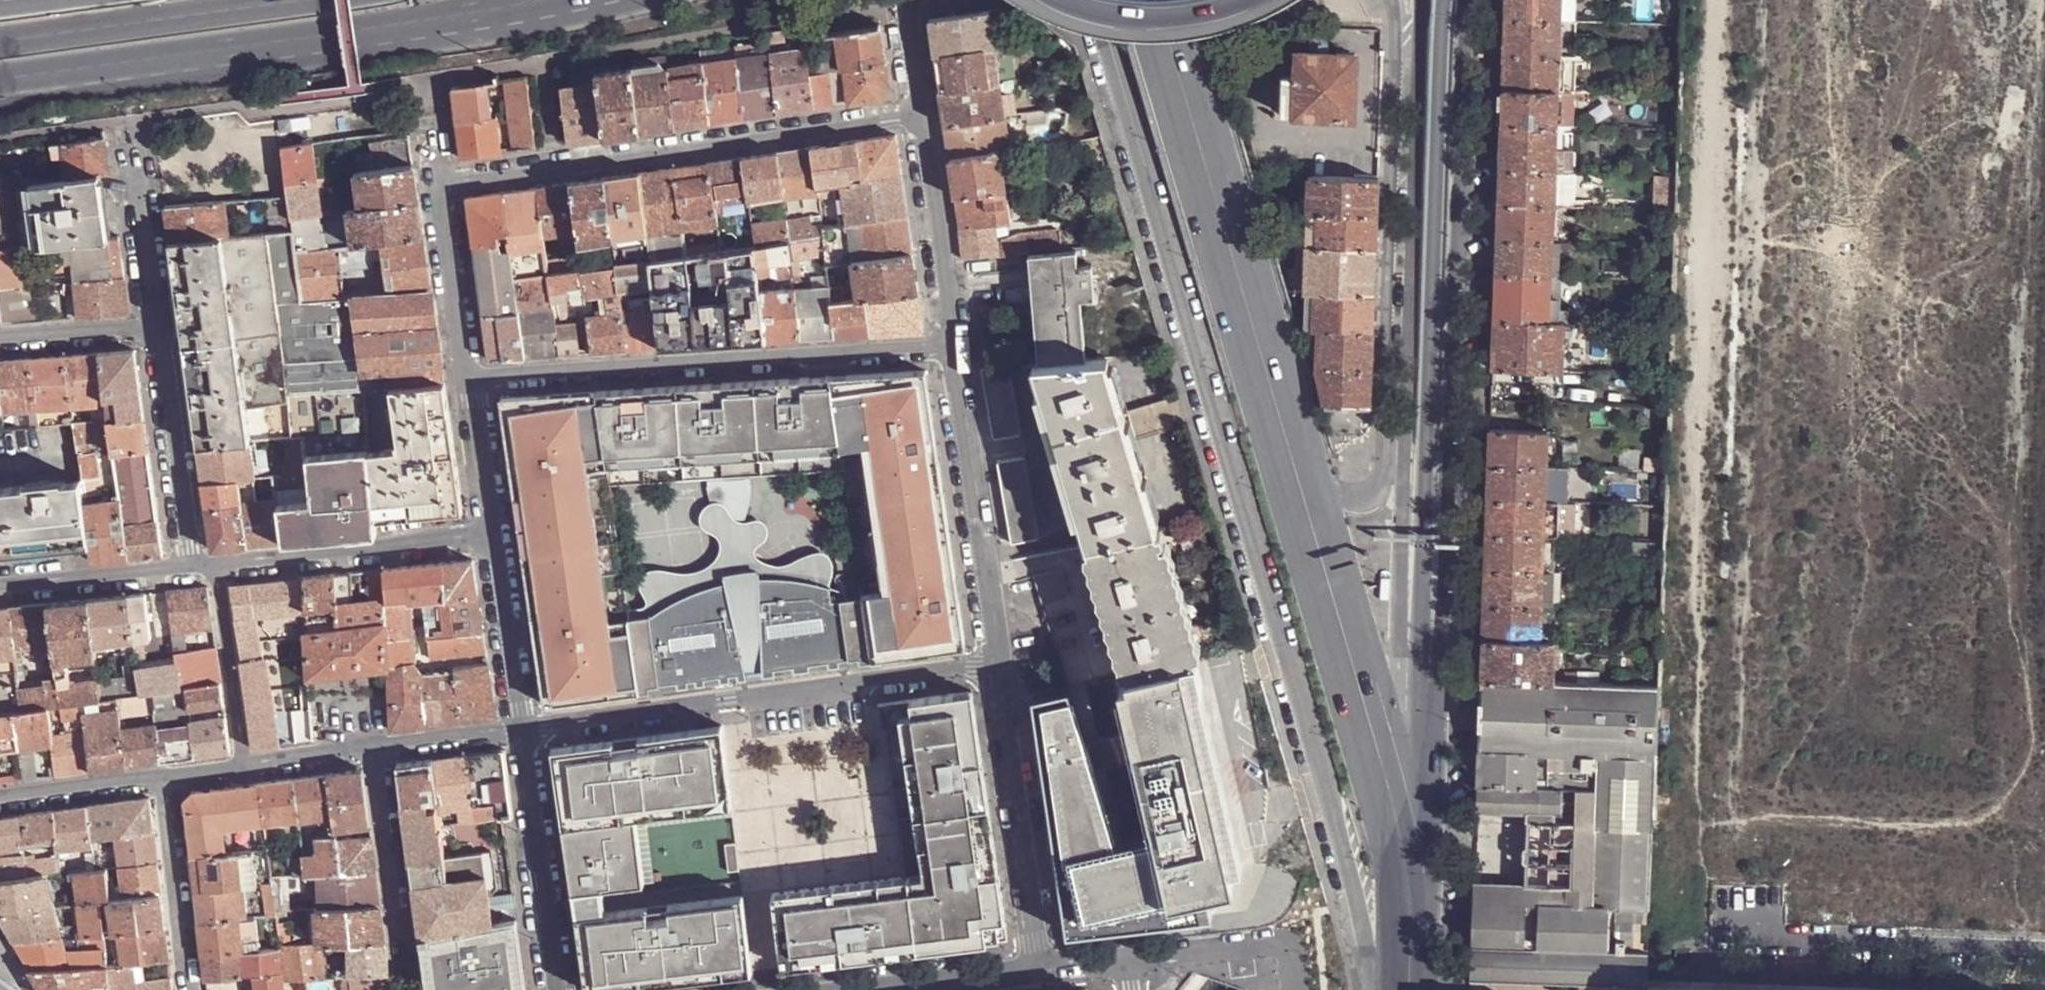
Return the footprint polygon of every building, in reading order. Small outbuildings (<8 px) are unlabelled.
[(1504,19),(1561,21),(1561,0),(1506,0),(1504,19)] [(927,21),(930,38),(933,55),(993,46),(987,12),(927,21)] [(1504,19),(1503,53),(1559,56),(1561,21),(1504,19)] [(1577,21),(1561,21),(1559,56),(1569,56),(1576,56),(1576,44),(1577,33),(1577,21)] [(835,35),(839,70),(842,69),(884,64),(879,29),(835,35)] [(1587,33),(1577,33),(1576,44),(1587,45),(1587,33)] [(815,56),(818,73),(825,72),(839,70),(835,35),(824,37),(813,39),(815,52),(815,56)] [(804,50),(804,53),(815,52),(813,39),(802,40),(804,50)] [(933,55),(938,90),(998,81),(993,46),(933,55)] [(732,52),(734,60),(768,55),(767,47),(732,52)] [(776,114),(812,109),(807,74),(804,58),(804,53),(804,50),(768,55),(776,114)] [(1296,75),(1295,115),(1353,116),(1355,54),(1297,53),(1296,75)] [(1503,53),(1502,88),(1558,90),(1558,79),(1559,56),(1503,53)] [(742,119),(776,114),(768,55),(734,60),(742,119)] [(804,58),(807,74),(818,73),(815,56),(804,58)] [(1558,79),(1569,80),(1569,56),(1559,56),(1558,79)] [(717,123),(742,119),(734,60),(727,61),(706,64),(708,79),(712,80),(717,123)] [(707,124),(717,123),(712,80),(708,79),(706,64),(699,65),(707,124)] [(842,69),(848,104),(880,99),(887,89),(884,64),(842,69)] [(672,129),(707,124),(699,65),(664,70),(672,129)] [(602,139),(637,134),(629,75),(628,69),(594,74),(595,85),(602,139)] [(830,106),(848,104),(842,69),(839,70),(825,72),(830,106)] [(637,134),(672,129),(664,70),(629,75),(637,134)] [(812,109),(830,106),(825,72),(818,73),(807,74),(812,109)] [(1279,74),(1278,115),(1295,115),(1296,75),(1279,74)] [(1013,78),(998,81),(1003,116),(1018,113),(1013,78)] [(1569,80),(1558,79),(1558,90),(1574,91),(1593,92),(1593,81),(1569,80)] [(508,122),(530,120),(525,80),(503,82),(503,89),(507,117),(508,122)] [(943,125),(1003,116),(998,81),(938,90),(943,125)] [(451,90),(455,123),(490,119),(487,93),(485,85),(451,90)] [(568,144),(602,139),(595,85),(560,90),(568,144)] [(1502,88),(1501,123),(1557,126),(1558,90),(1502,88)] [(1574,91),(1558,90),(1557,126),(1573,127),(1574,91)] [(1042,114),(1032,116),(1033,124),(1043,122),(1042,114)] [(943,125),(944,130),(1004,120),(1003,116),(943,125)] [(455,123),(460,159),(500,153),(496,122),(495,118),(490,119),(455,123)] [(292,119),(280,121),(281,133),(294,132),(292,119)] [(511,144),(512,151),(533,148),(530,120),(508,122),(511,144)] [(944,130),(948,159),(999,151),(1008,149),(1004,120),(944,130)] [(1501,123),(1499,168),(1555,171),(1557,126),(1501,123)] [(1573,127),(1557,126),(1555,171),(1572,171),(1573,172),(1575,127),(1573,127)] [(856,141),(862,180),(900,175),(895,136),(856,141)] [(105,138),(64,144),(66,158),(68,179),(100,174),(110,173),(105,138)] [(357,174),(372,172),(413,166),(410,139),(369,144),(370,159),(356,161),(357,174)] [(856,141),(810,148),(816,187),(835,184),(842,183),(862,180),(856,141)] [(64,144),(52,146),(53,159),(66,158),(64,144)] [(283,149),(288,184),(318,179),(313,144),(283,149)] [(810,148),(775,153),(781,193),(781,198),(816,194),(816,187),(810,148)] [(948,159),(954,197),(1004,190),(999,151),(948,159)] [(775,153),(741,158),(746,197),(752,197),(781,193),(775,153)] [(707,162),(712,202),(746,197),(741,158),(707,162)] [(672,167),(680,227),(715,222),(714,217),(714,211),(712,202),(707,162),(672,167)] [(357,174),(354,174),(355,185),(359,209),(419,200),(414,166),(413,166),(372,172),(357,174)] [(672,167),(638,172),(646,233),(680,227),(672,167)] [(1499,168),(1498,204),(1554,206),(1555,171),(1499,168)] [(1572,171),(1555,171),(1554,206),(1559,206),(1570,206),(1572,171)] [(29,184),(28,172),(0,175),(0,188),(29,184)] [(638,172),(604,177),(612,238),(646,233),(638,172)] [(68,179),(39,183),(47,246),(64,245),(86,242),(109,241),(100,174),(68,179)] [(339,176),(341,187),(355,185),(354,174),(339,176)] [(905,215),(900,175),(862,180),(842,183),(846,223),(861,221),(905,215)] [(1661,210),(1674,211),(1675,175),(1662,175),(1661,210)] [(1298,206),(1298,211),(1307,211),(1309,176),(1299,176),(1298,206)] [(1309,176),(1307,211),(1309,212),(1317,212),(1377,214),(1378,179),(1309,176)] [(332,177),(318,179),(322,215),(337,212),(332,177)] [(576,235),(577,243),(612,238),(604,177),(568,182),(574,224),(576,235)] [(289,198),(292,220),(320,215),(322,215),(318,179),(288,184),(289,198)] [(534,188),(539,229),(574,224),(568,182),(534,188)] [(39,183),(29,184),(37,247),(43,246),(47,246),(39,183)] [(18,248),(25,247),(37,247),(29,184),(0,188),(0,249),(18,248)] [(816,194),(817,196),(837,194),(835,184),(816,187),(816,194)] [(507,252),(508,254),(542,249),(541,240),(539,229),(534,188),(499,193),(505,233),(507,252)] [(954,197),(959,230),(991,226),(1008,223),(1004,190),(954,197)] [(465,196),(471,246),(496,243),(496,234),(505,233),(499,193),(465,196)] [(712,202),(714,211),(720,210),(748,206),(746,197),(712,202)] [(269,235),(281,234),(293,233),(292,220),(289,198),(263,199),(267,234),(269,235)] [(424,235),(419,200),(359,209),(347,211),(351,246),(382,241),(424,235)] [(806,202),(809,222),(820,221),(817,200),(806,202)] [(165,207),(170,242),(222,238),(229,238),(226,202),(165,207)] [(1497,238),(1552,241),(1553,232),(1554,206),(1498,204),(1497,238)] [(351,246),(347,211),(337,212),(322,215),(320,215),(325,250),(351,246)] [(1309,212),(1308,246),(1316,246),(1317,212),(1309,212)] [(1376,248),(1377,214),(1317,212),(1316,246),(1376,248)] [(320,215),(292,220),(293,233),(296,254),(325,250),(320,215)] [(911,253),(905,215),(861,221),(866,259),(911,253)] [(798,218),(785,221),(788,242),(801,240),(798,218)] [(752,234),(753,247),(786,242),(788,242),(785,221),(784,220),(751,225),(752,234)] [(866,259),(861,221),(846,223),(821,227),(822,237),(820,237),(822,256),(824,266),(829,265),(850,262),(866,259)] [(539,229),(541,240),(576,235),(574,224),(539,229)] [(959,230),(964,259),(996,257),(994,245),(991,226),(959,230)] [(680,227),(646,233),(648,248),(683,242),(680,227)] [(1032,242),(1033,253),(1056,251),(1059,250),(1057,231),(1015,234),(1032,242)] [(1553,232),(1552,241),(1561,240),(1570,241),(1570,233),(1558,232),(1553,232)] [(283,364),(363,358),(360,335),(356,298),(302,302),(296,254),(293,233),(281,234),(269,235),(283,364)] [(612,238),(616,266),(648,261),(650,261),(648,248),(646,233),(612,238)] [(222,238),(245,408),(265,406),(287,403),(286,397),(283,364),(269,235),(267,234),(242,237),(229,238),(222,238)] [(729,238),(731,250),(752,247),(753,247),(752,234),(729,238)] [(994,245),(996,257),(1010,255),(1033,253),(1032,242),(1015,234),(994,245)] [(382,241),(390,295),(432,292),(424,235),(382,241)] [(786,242),(788,261),(796,260),(822,256),(820,237),(801,240),(788,242),(786,242)] [(178,297),(190,389),(217,386),(220,411),(245,408),(222,238),(170,242),(178,297)] [(1497,238),(1495,273),(1551,275),(1552,265),(1552,241),(1497,238)] [(109,241),(86,242),(89,258),(101,258),(104,275),(91,275),(91,281),(124,278),(119,240),(109,241)] [(1559,266),(1561,240),(1552,241),(1552,265),(1559,266)] [(356,298),(390,295),(382,241),(351,246),(325,250),(296,254),(302,302),(356,298)] [(64,245),(68,278),(74,277),(91,275),(89,258),(86,242),(64,245)] [(694,245),(695,255),(719,250),(718,242),(694,245)] [(752,247),(754,266),(770,264),(788,261),(786,242),(753,247),(752,247)] [(475,281),(479,314),(516,312),(511,281),(508,254),(507,252),(498,253),(496,243),(471,246),(475,281)] [(64,245),(47,246),(43,246),(45,257),(47,279),(68,278),(64,245)] [(40,257),(45,257),(43,246),(37,247),(25,247),(25,252),(33,251),(33,257),(40,257)] [(1294,246),(1293,291),(1304,292),(1306,247),(1294,246)] [(1374,294),(1376,248),(1316,246),(1308,246),(1306,247),(1304,292),(1313,291),(1374,294)] [(653,303),(660,349),(713,345),(764,342),(757,292),(755,276),(754,266),(752,247),(731,250),(719,250),(695,255),(684,256),(650,261),(648,261),(651,287),(653,303)] [(23,287),(18,248),(0,249),(0,289),(23,287)] [(508,254),(511,281),(545,276),(542,249),(508,254)] [(1037,365),(1085,361),(1081,300),(1094,299),(1092,265),(1078,266),(1078,252),(1029,256),(1037,365)] [(917,293),(911,253),(866,259),(850,262),(852,275),(855,300),(864,299),(917,293)] [(789,268),(790,276),(798,275),(796,260),(788,261),(789,268)] [(612,267),(616,292),(620,291),(651,287),(648,261),(616,266),(612,267)] [(829,265),(831,278),(852,275),(850,262),(829,265)] [(754,266),(755,276),(770,273),(770,264),(754,266)] [(1569,276),(1569,266),(1559,266),(1552,265),(1551,275),(1566,276),(1569,276)] [(579,271),(583,298),(600,296),(616,293),(616,292),(612,267),(603,267),(581,270),(579,271)] [(782,269),(783,281),(790,280),(790,276),(789,268),(782,269)] [(545,276),(549,303),(555,302),(569,300),(583,298),(579,271),(545,276)] [(1495,273),(1494,319),(1549,321),(1551,275),(1495,273)] [(817,276),(818,288),(827,288),(825,278),(825,275),(817,276)] [(1564,322),(1573,321),(1573,308),(1565,308),(1566,276),(1551,275),(1549,321),(1564,322)] [(549,303),(545,276),(511,281),(516,312),(521,358),(556,356),(554,335),(552,324),(549,303)] [(129,314),(124,278),(91,281),(75,283),(77,293),(80,318),(129,314)] [(75,283),(64,283),(68,319),(80,318),(77,293),(75,283)] [(30,322),(44,320),(39,286),(26,287),(30,322)] [(30,322),(26,287),(23,287),(0,289),(0,309),(2,324),(30,322)] [(827,289),(829,303),(844,302),(842,287),(832,289),(827,289)] [(798,340),(834,338),(829,303),(827,289),(827,288),(818,288),(792,290),(798,340)] [(757,292),(764,342),(798,340),(792,290),(757,292)] [(621,313),(623,313),(620,291),(616,292),(616,293),(600,296),(603,316),(621,313)] [(1373,332),(1374,294),(1313,291),(1312,329),(1316,330),(1373,332)] [(356,298),(360,335),(438,327),(432,292),(390,295),(356,298)] [(922,332),(917,293),(864,299),(869,335),(922,332)] [(569,300),(570,306),(584,305),(583,298),(569,300)] [(834,338),(869,335),(864,299),(855,300),(844,302),(829,303),(834,338)] [(633,350),(660,349),(653,303),(627,306),(630,322),(633,350)] [(485,360),(521,358),(516,312),(479,314),(485,360)] [(590,353),(626,351),(622,323),(621,313),(603,316),(586,318),(587,327),(588,331),(589,346),(590,353)] [(1494,319),(1492,368),(1563,371),(1563,357),(1564,322),(1549,321),(1494,319)] [(1573,321),(1564,322),(1563,357),(1573,357),(1574,321),(1573,321)] [(622,323),(626,351),(633,350),(630,322),(626,322),(622,323)] [(360,335),(363,358),(364,373),(444,368),(438,327),(360,335)] [(1316,330),(1316,367),(1326,368),(1371,369),(1373,332),(1316,330)] [(573,354),(577,354),(574,333),(554,335),(556,356),(573,354)] [(109,421),(144,418),(135,352),(99,354),(106,404),(109,421)] [(65,357),(72,406),(92,405),(106,404),(99,354),(65,357)] [(65,357),(31,359),(37,409),(72,406),(65,357)] [(1563,357),(1563,371),(1583,372),(1583,358),(1573,357),(1563,357)] [(283,364),(286,397),(335,392),(363,390),(443,385),(446,384),(444,368),(364,373),(363,358),(283,364)] [(37,409),(31,359),(0,361),(0,393),(3,411),(28,409),(37,409)] [(1037,365),(1032,366),(1079,519),(1086,544),(1143,531),(1157,528),(1131,442),(1121,412),(1105,359),(1085,361),(1037,365)] [(1000,462),(1001,461),(1023,457),(1038,538),(1079,519),(1032,366),(1007,368),(1019,435),(997,438),(996,438),(995,438),(994,437),(993,437),(992,436),(991,435),(991,434),(996,466),(997,465),(997,464),(998,463),(999,462),(1000,462)] [(1668,375),(1668,367),(1660,366),(1659,375),(1668,375)] [(996,438),(997,438),(1019,435),(1007,368),(979,370),(991,434),(991,435),(992,436),(993,437),(994,437),(995,438),(996,438)] [(1325,396),(1324,405),(1330,405),(1370,407),(1371,369),(1326,368),(1325,396)] [(963,648),(923,371),(890,373),(828,377),(842,471),(859,596),(868,656),(869,661),(963,648)] [(842,471),(828,377),(757,382),(594,392),(608,486),(842,471)] [(375,521),(461,512),(443,385),(363,390),(365,409),(375,521)] [(249,442),(245,408),(220,411),(217,386),(190,389),(197,447),(240,444),(247,443),(250,444),(249,442)] [(336,411),(335,392),(286,397),(287,403),(288,414),(299,413),(336,411)] [(627,618),(608,486),(594,392),(540,395),(499,398),(543,705),(638,692),(637,687),(627,618)] [(92,405),(94,422),(109,421),(106,404),(92,405)] [(269,439),(265,406),(245,408),(249,442),(269,439)] [(37,409),(28,409),(31,427),(40,426),(37,409)] [(336,411),(299,413),(303,440),(309,473),(308,473),(309,486),(310,496),(312,513),(325,511),(328,540),(376,535),(375,521),(365,409),(336,411)] [(144,418),(109,421),(112,442),(114,454),(149,452),(144,418)] [(74,424),(76,445),(92,443),(112,442),(109,421),(94,422),(74,424)] [(1490,428),(1489,463),(1545,465),(1546,455),(1547,431),(1527,429),(1490,428)] [(1665,435),(1658,434),(1657,447),(1665,447),(1665,435)] [(76,445),(79,456),(93,454),(92,443),(76,445)] [(197,447),(203,482),(238,479),(245,478),(240,444),(197,447)] [(149,452),(114,454),(116,473),(117,482),(120,502),(123,524),(158,522),(149,452)] [(93,454),(79,456),(81,480),(84,498),(95,496),(101,495),(95,454),(93,454)] [(997,465),(996,466),(1010,544),(1038,538),(1023,457),(1001,461),(1000,462),(999,462),(998,463),(997,464),(997,465)] [(1664,459),(1656,458),(1656,469),(1664,469),(1664,459)] [(1544,501),(1545,480),(1545,465),(1489,463),(1488,478),(1487,499),(1544,501)] [(1545,465),(1545,480),(1555,480),(1565,480),(1566,466),(1564,466),(1545,465)] [(116,473),(107,474),(109,484),(117,482),(116,473)] [(309,486),(308,473),(291,474),(281,475),(277,475),(274,476),(275,489),(309,486)] [(263,500),(276,499),(275,493),(275,489),(274,476),(262,477),(260,477),(261,482),(263,500)] [(241,502),(257,501),(255,483),(254,478),(245,478),(238,479),(241,502)] [(203,482),(206,507),(241,504),(241,502),(238,479),(203,482)] [(87,542),(90,542),(85,504),(84,498),(81,480),(79,480),(79,481),(87,542)] [(1544,501),(1565,502),(1565,480),(1555,480),(1545,480),(1544,501)] [(65,482),(63,481),(26,485),(0,487),(0,551),(74,544),(65,482)] [(74,544),(87,542),(79,481),(65,482),(74,544)] [(84,498),(85,504),(93,504),(92,501),(96,500),(95,496),(84,498)] [(280,539),(314,535),(312,513),(310,496),(282,498),(276,499),(280,539)] [(246,548),(281,544),(280,539),(276,499),(263,500),(257,501),(241,502),(241,504),(246,548)] [(1487,499),(1486,533),(1542,536),(1544,501),(1487,499)] [(1553,535),(1560,536),(1562,503),(1544,501),(1542,536),(1553,535)] [(93,564),(128,560),(123,524),(120,502),(93,504),(85,504),(90,542),(91,546),(93,564)] [(212,551),(246,548),(241,504),(206,507),(212,551)] [(315,541),(328,540),(325,511),(312,513),(314,535),(315,541)] [(164,557),(158,522),(123,524),(128,560),(164,557)] [(1181,661),(1195,657),(1194,653),(1158,531),(1157,528),(1143,531),(1181,661)] [(1158,531),(1194,653),(1198,651),(1161,530),(1158,531)] [(1143,531),(1086,544),(1087,547),(1096,576),(1100,590),(1112,630),(1116,645),(1124,670),(1125,674),(1181,661),(1143,531)] [(1485,569),(1542,571),(1542,536),(1486,533),(1486,549),(1485,569)] [(314,535),(280,539),(281,544),(315,541),(314,535)] [(1553,535),(1542,536),(1542,571),(1553,570),(1553,535)] [(91,546),(90,542),(87,542),(74,544),(0,551),(0,556),(91,546)] [(1041,605),(1069,597),(1073,610),(1045,618),(1065,687),(1125,674),(1124,670),(1121,671),(1114,646),(1109,647),(1105,632),(1109,630),(1098,592),(1093,593),(1090,578),(1094,577),(1085,549),(1087,547),(1086,544),(1013,560),(1017,581),(1033,576),(1041,605)] [(1121,671),(1124,670),(1116,645),(1112,630),(1100,590),(1096,576),(1087,547),(1085,549),(1094,577),(1090,578),(1093,593),(1098,592),(1109,630),(1105,632),(1109,647),(1114,646),(1121,671)] [(444,564),(441,599),(477,595),(472,560),(444,564)] [(444,564),(414,567),(413,599),(413,602),(415,602),(428,600),(441,599),(444,564)] [(385,600),(385,602),(413,599),(414,567),(384,570),(385,600)] [(1484,603),(1541,605),(1542,571),(1485,569),(1484,603)] [(368,571),(370,602),(385,600),(384,570),(368,571)] [(1541,605),(1558,606),(1559,571),(1553,570),(1542,571),(1541,605)] [(868,656),(859,596),(845,598),(844,592),(827,586),(793,579),(771,576),(758,576),(757,571),(752,571),(721,576),(722,581),(697,589),(674,599),(655,611),(650,614),(627,618),(637,687),(744,672),(742,655),(757,653),(759,670),(868,656)] [(352,604),(351,573),(334,575),(335,606),(352,604)] [(306,612),(336,608),(335,606),(334,575),(303,578),(303,582),(304,581),(306,612)] [(257,617),(306,612),(304,581),(303,582),(252,587),(257,617)] [(242,662),(264,658),(263,652),(261,641),(257,617),(252,587),(231,589),(242,662)] [(207,588),(167,593),(170,612),(173,633),(184,632),(212,629),(207,588)] [(153,614),(170,612),(167,593),(151,594),(153,614)] [(145,594),(128,596),(133,641),(134,643),(152,640),(145,594)] [(483,631),(477,595),(441,599),(428,600),(428,612),(426,636),(427,636),(483,631)] [(128,596),(88,600),(94,646),(107,645),(133,641),(128,596)] [(418,676),(419,676),(415,669),(413,665),(415,614),(415,602),(413,602),(413,599),(385,602),(384,667),(385,668),(386,678),(418,676)] [(88,600),(49,604),(53,644),(55,660),(67,660),(76,658),(86,657),(95,656),(94,646),(88,600)] [(385,602),(385,600),(370,602),(352,604),(335,606),(336,608),(336,633),(307,636),(307,646),(308,656),(309,677),(384,667),(385,602)] [(428,612),(428,600),(415,602),(415,614),(428,612)] [(1482,638),(1539,640),(1541,605),(1484,603),(1482,638)] [(13,648),(53,644),(49,604),(9,608),(13,648)] [(15,657),(13,648),(9,608),(0,609),(0,659),(15,657)] [(336,633),(336,608),(306,612),(307,636),(336,633)] [(257,617),(261,641),(284,638),(307,636),(306,612),(257,617)] [(485,652),(483,631),(427,636),(426,636),(429,659),(485,652)] [(184,632),(173,633),(174,637),(174,645),(175,651),(176,654),(186,653),(184,632)] [(284,638),(261,641),(263,652),(285,650),(284,638)] [(1482,638),(1481,678),(1547,681),(1548,641),(1539,640),(1482,638)] [(184,689),(220,683),(215,648),(186,653),(176,654),(177,664),(181,689),(184,689)] [(159,666),(177,664),(176,654),(175,651),(168,653),(157,653),(159,666)] [(759,670),(757,653),(742,655),(744,672),(759,670)] [(6,713),(4,699),(19,697),(19,690),(18,685),(17,677),(15,661),(15,657),(0,659),(0,714),(6,713)] [(1065,687),(1030,695),(1064,932),(1141,915),(1143,923),(1209,915),(1204,892),(1230,885),(1226,870),(1198,745),(1203,744),(1198,688),(1200,687),(1195,657),(1181,661),(1125,674),(1065,687)] [(252,750),(277,746),(267,670),(264,658),(242,662),(240,663),(252,750)] [(24,660),(15,661),(17,677),(25,676),(24,660)] [(55,660),(57,674),(69,673),(67,660),(55,660)] [(136,661),(128,662),(129,666),(131,666),(132,676),(138,676),(138,669),(136,663),(136,661)] [(181,689),(177,664),(159,666),(143,668),(138,669),(138,676),(140,695),(150,693),(181,689)] [(495,718),(487,664),(454,668),(455,671),(453,672),(459,722),(495,718)] [(459,722),(453,672),(423,675),(419,676),(418,676),(423,727),(459,722)] [(69,673),(57,674),(58,685),(58,687),(70,685),(69,673)] [(25,676),(17,677),(18,685),(26,683),(25,676)] [(99,681),(101,700),(116,698),(140,695),(138,676),(132,676),(99,681)] [(390,731),(423,727),(418,676),(386,678),(390,731)] [(1481,678),(1478,746),(1562,750),(1654,754),(1656,684),(1547,681),(1481,678)] [(58,687),(60,705),(81,702),(100,700),(101,700),(99,681),(70,685),(58,687)] [(184,689),(187,711),(223,706),(220,683),(184,689)] [(19,697),(21,710),(47,707),(60,705),(58,687),(58,685),(19,690),(19,697)] [(181,689),(150,693),(153,712),(155,722),(188,717),(187,711),(184,689),(181,689)] [(1005,940),(969,692),(875,705),(900,877),(770,892),(778,967),(1005,940)] [(118,709),(119,716),(153,712),(150,693),(140,695),(116,698),(118,709)] [(81,702),(83,713),(101,711),(100,700),(81,702)] [(47,707),(49,722),(64,720),(77,719),(84,717),(83,713),(81,702),(60,705),(47,707)] [(18,748),(52,742),(51,736),(50,730),(49,722),(47,707),(21,710),(13,712),(18,748)] [(91,772),(126,767),(121,730),(121,727),(119,721),(119,716),(118,709),(101,711),(83,713),(84,717),(84,722),(85,731),(91,772)] [(18,748),(13,712),(6,713),(0,714),(0,750),(18,748)] [(229,752),(225,718),(218,718),(189,723),(189,727),(194,757),(229,752)] [(64,720),(64,734),(85,731),(84,722),(77,723),(77,719),(64,720)] [(126,767),(160,762),(156,732),(155,727),(155,725),(121,730),(126,767)] [(729,805),(719,725),(550,748),(570,891),(642,881),(633,816),(729,805)] [(194,757),(189,727),(161,730),(156,732),(160,762),(194,757)] [(91,772),(85,731),(64,734),(56,735),(51,736),(52,742),(55,768),(56,777),(91,772)] [(1239,866),(1198,745),(1226,870),(1239,866)] [(1478,746),(1477,786),(1560,789),(1562,750),(1478,746)] [(500,750),(463,755),(469,807),(471,821),(497,817),(508,816),(500,750)] [(1477,786),(1476,811),(1486,811),(1527,812),(1554,813),(1554,820),(1593,822),(1590,904),(1550,904),(1502,902),(1501,919),(1472,918),(1471,946),(1646,950),(1660,951),(1662,908),(1687,909),(1691,826),(1651,824),(1654,754),(1562,750),(1560,789),(1477,786)] [(22,774),(22,781),(36,779),(32,755),(19,757),(22,774)] [(434,798),(435,811),(457,809),(469,807),(463,755),(430,759),(434,798)] [(394,764),(400,802),(434,798),(430,759),(394,764)] [(331,820),(333,828),(351,825),(368,823),(360,769),(326,773),(331,815),(331,820)] [(326,773),(292,778),(297,819),(331,815),(326,773)] [(22,774),(2,776),(3,784),(15,782),(22,781),(22,774)] [(292,778),(257,783),(261,823),(297,819),(292,778)] [(182,802),(188,857),(225,854),(222,829),(228,828),(261,823),(257,783),(190,791),(182,802)] [(86,806),(89,837),(115,833),(151,829),(148,797),(122,801),(86,806)] [(400,802),(403,831),(436,826),(436,817),(435,811),(434,798),(400,802)] [(54,837),(55,850),(91,845),(89,837),(86,806),(51,810),(54,837)] [(457,809),(458,823),(471,821),(469,807),(457,809)] [(51,810),(16,815),(19,842),(26,841),(54,837),(51,810)] [(1554,813),(1527,812),(1526,815),(1526,818),(1528,820),(1527,844),(1526,845),(1525,845),(1525,857),(1525,859),(1526,860),(1525,882),(1474,881),(1473,902),(1502,902),(1550,904),(1554,820),(1554,813)] [(20,847),(19,842),(16,815),(0,817),(0,849),(20,847)] [(331,815),(297,819),(297,824),(331,820),(331,815)] [(1593,822),(1554,820),(1550,904),(1590,904),(1593,822)] [(436,826),(403,831),(418,937),(448,931),(492,924),(482,852),(443,857),(439,826),(436,826)] [(225,854),(231,853),(228,828),(222,829),(225,854)] [(155,862),(151,829),(115,833),(118,865),(155,862)] [(92,863),(93,868),(103,867),(118,865),(115,833),(89,837),(91,845),(92,863)] [(334,838),(334,834),(314,836),(316,850),(313,855),(301,857),(303,874),(313,874),(338,872),(334,838)] [(334,838),(338,872),(374,870),(369,836),(362,836),(334,838)] [(188,857),(192,890),(231,887),(240,886),(253,885),(249,852),(231,853),(225,854),(188,857)] [(23,876),(22,865),(21,854),(0,857),(0,879),(23,876)] [(290,858),(291,875),(303,874),(301,857),(290,858)] [(57,862),(56,858),(44,859),(45,862),(22,865),(23,876),(42,874),(50,872),(57,872),(58,872),(58,867),(57,862)] [(158,894),(155,862),(118,865),(121,892),(121,898),(158,894)] [(79,870),(82,902),(95,900),(106,899),(108,899),(105,876),(103,867),(93,868),(87,869),(79,870)] [(79,870),(74,870),(74,876),(76,897),(77,903),(82,902),(79,870)] [(378,905),(374,870),(338,872),(313,874),(316,909),(378,905)] [(50,905),(42,874),(23,876),(0,879),(0,911),(50,905)] [(293,911),(290,876),(269,876),(270,884),(272,902),(279,902),(281,912),(293,911)] [(261,885),(265,917),(273,916),(273,912),(272,902),(270,884),(261,885)] [(231,887),(235,913),(244,912),(240,886),(231,887)] [(192,890),(196,921),(235,919),(235,913),(231,887),(192,890)] [(162,927),(158,894),(121,898),(112,898),(108,899),(106,899),(110,932),(162,927)] [(740,894),(573,914),(584,989),(591,989),(749,971),(740,894)] [(78,928),(78,934),(99,933),(95,900),(82,902),(77,903),(75,903),(78,928)] [(272,902),(273,912),(281,912),(279,902),(272,902)] [(1501,919),(1502,902),(1473,902),(1472,918),(1501,919)] [(0,911),(0,916),(13,939),(60,936),(53,905),(50,905),(0,911)] [(383,939),(378,905),(316,909),(312,910),(313,920),(315,945),(317,944),(345,942),(383,939)] [(1141,915),(1064,932),(1143,923),(1141,915)] [(196,921),(200,955),(233,953),(257,951),(253,917),(244,918),(235,919),(196,921)] [(306,945),(315,945),(313,920),(304,921),(306,945)] [(274,925),(277,947),(287,946),(285,924),(274,925)] [(165,959),(162,927),(110,932),(114,963),(131,962),(142,961),(156,959),(165,959)] [(60,936),(66,954),(101,948),(99,933),(78,934),(73,935),(60,936)] [(13,939),(30,967),(69,966),(66,954),(60,936),(13,939)] [(347,967),(348,976),(387,974),(383,939),(345,942),(347,967)] [(279,972),(280,982),(321,979),(317,944),(315,945),(306,945),(287,946),(277,947),(276,947),(276,949),(279,972)] [(1471,946),(1470,979),(1580,982),(1636,984),(1645,984),(1645,983),(1646,950),(1471,946)] [(101,948),(66,954),(69,966),(87,965),(103,965),(103,959),(101,948)] [(233,953),(235,975),(251,975),(279,972),(276,949),(257,951),(233,953)] [(200,955),(203,979),(235,975),(233,953),(200,955)] [(142,961),(131,962),(132,982),(145,981),(142,961)] [(132,982),(131,962),(114,963),(108,964),(103,965),(106,980),(107,989),(133,989),(132,982)] [(88,980),(87,965),(69,966),(30,967),(43,989),(88,989),(88,980)] [(87,965),(88,980),(106,980),(103,965),(87,965)] [(253,989),(281,989),(280,982),(279,972),(251,975),(253,989)] [(387,974),(348,976),(349,989),(390,989),(387,974)] [(88,989),(107,989),(106,980),(88,980),(88,989)] [(133,989),(168,989),(167,980),(145,981),(132,982),(133,989)]
